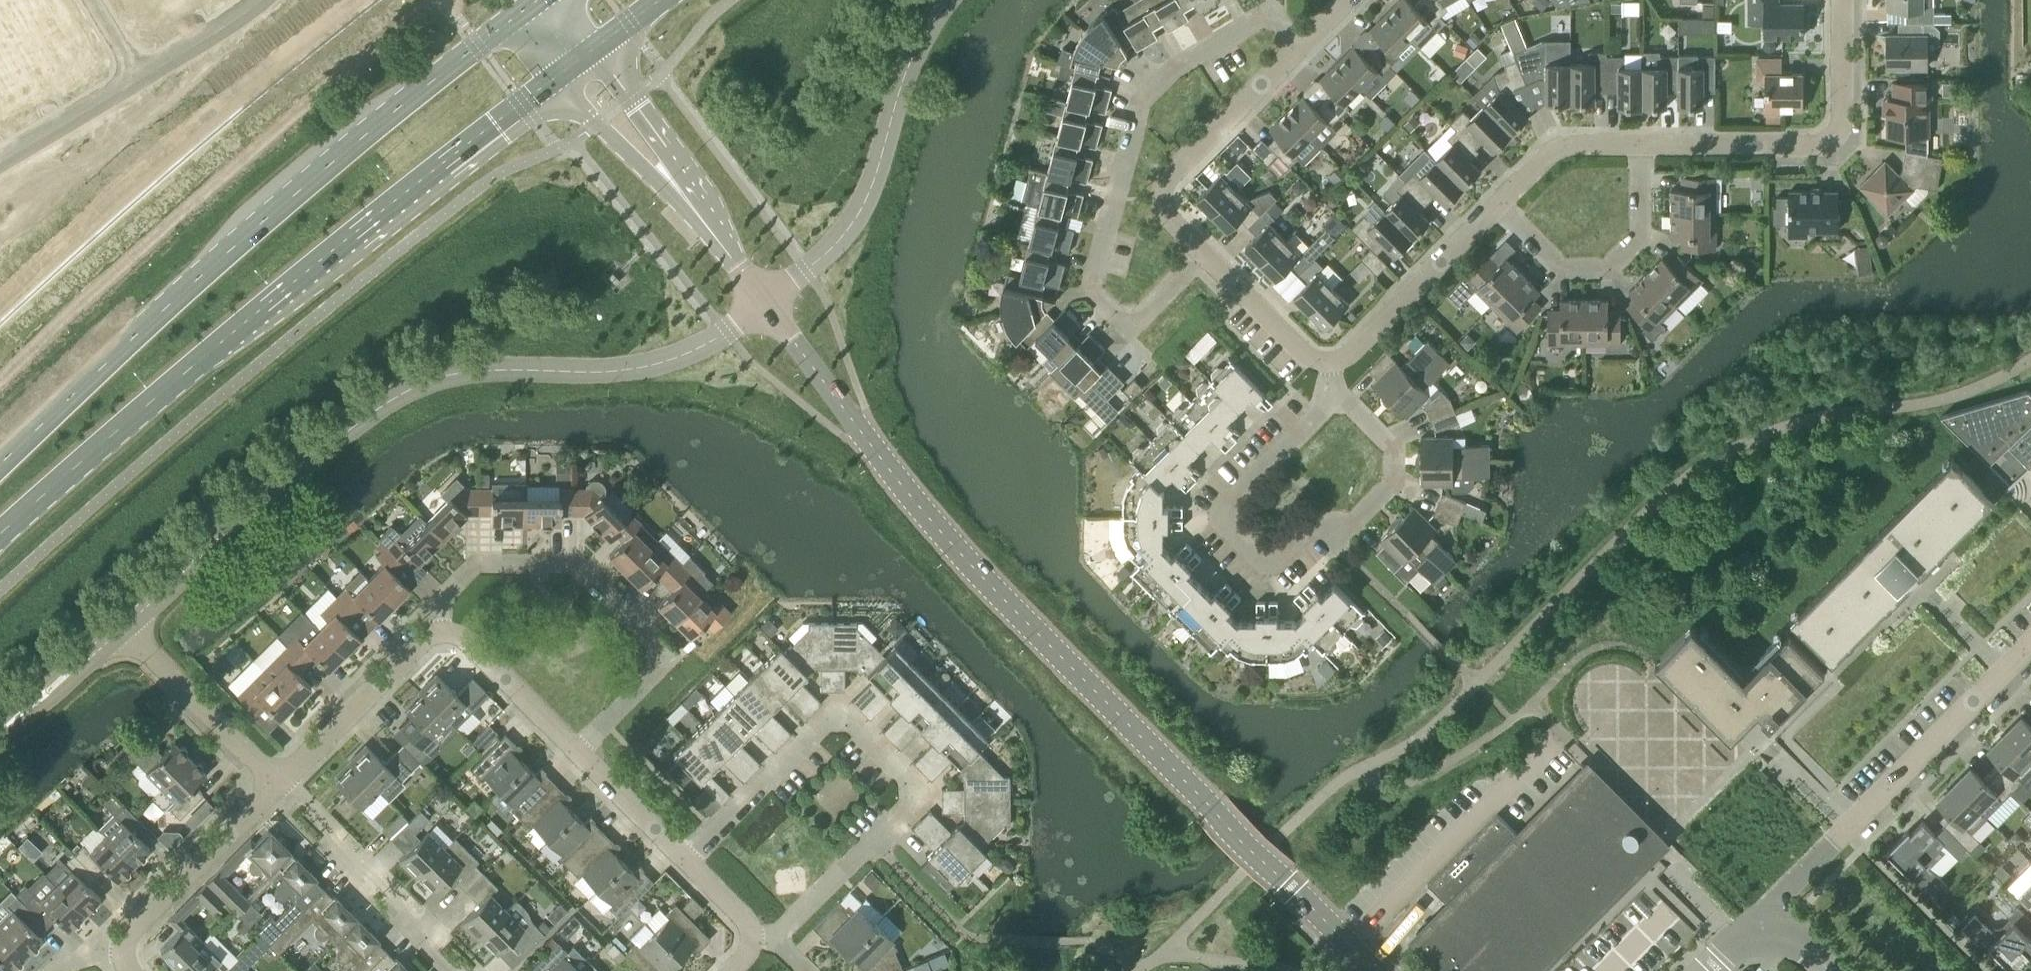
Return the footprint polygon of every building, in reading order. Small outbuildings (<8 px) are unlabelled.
[(1170,28),(1153,0),(1137,0),(1138,1),(1119,12),(1116,7),(1115,7),(1139,46),(1151,39),(1152,40),(1153,39),(1152,39),(1159,34),(1154,26),(1164,20),(1169,28),(1170,28)] [(1170,28),(1182,21),(1183,21),(1184,21),(1183,20),(1190,16),(1185,8),(1196,1),(1201,10),(1195,0),(1153,0),(1170,28)] [(1201,10),(1213,2),(1214,3),(1215,2),(1217,0),(1195,0),(1201,10)] [(1425,0),(1420,0),(1414,5),(1409,0),(1400,0),(1388,12),(1412,36),(1428,20),(1432,25),(1441,16),(1425,0)] [(1441,16),(1448,9),(1444,2),(1449,0),(1425,0),(1441,16)] [(1804,36),(1804,4),(1778,4),(1778,0),(1749,0),(1750,22),(1771,22),(1771,36),(1804,36)] [(1925,22),(1934,22),(1934,0),(1888,0),(1888,10),(1906,10),(1906,22),(1925,22)] [(1622,2),(1610,2),(1610,12),(1622,12),(1622,2)] [(1714,5),(1703,4),(1703,16),(1714,17),(1714,5)] [(1081,27),(1128,62),(1128,61),(1123,57),(1127,54),(1128,53),(1123,46),(1134,40),(1138,47),(1139,46),(1115,7),(1103,14),(1097,19),(1091,24),(1086,30),(1081,26),(1081,27)] [(1382,41),(1374,49),(1391,66),(1400,57),(1396,52),(1412,36),(1388,12),(1371,29),(1382,41)] [(1677,16),(1677,30),(1711,31),(1712,17),(1677,16)] [(1925,35),(1925,22),(1906,22),(1899,22),(1899,35),(1888,35),(1888,66),(1927,66),(1927,35),(1925,35)] [(1128,62),(1081,27),(1080,27),(1085,31),(1081,37),(1077,44),(1075,51),(1064,46),(1058,61),(1062,62),(1111,75),(1112,75),(1108,74),(1111,63),(1119,64),(1120,63),(1122,58),(1128,62)] [(1568,103),(1571,103),(1571,63),(1571,40),(1544,40),(1514,53),(1527,83),(1537,79),(1542,89),(1547,89),(1547,90),(1547,103),(1560,103),(1560,105),(1568,105),(1568,103)] [(1337,62),(1362,86),(1371,96),(1397,71),(1391,66),(1374,49),(1366,57),(1354,45),(1337,62)] [(1473,95),(1484,106),(1512,133),(1514,132),(1516,133),(1522,127),(1520,125),(1529,116),(1507,95),(1515,88),(1527,83),(1514,53),(1512,48),(1500,53),(1505,64),(1507,69),(1494,74),(1473,95)] [(1595,83),(1607,83),(1607,56),(1607,52),(1589,52),(1589,63),(1571,63),(1571,103),(1574,103),(1574,105),(1582,105),(1582,103),(1595,103),(1595,83)] [(1643,52),(1643,53),(1643,107),(1646,107),(1646,109),(1654,109),(1654,107),(1667,107),(1667,87),(1679,87),(1679,56),(1661,55),(1661,52),(1643,52)] [(1625,56),(1607,56),(1607,83),(1607,87),(1619,87),(1619,107),(1632,107),(1632,109),(1640,109),(1640,107),(1643,107),(1643,53),(1625,53),(1625,56)] [(1679,54),(1679,56),(1679,87),(1679,107),(1682,107),(1682,109),(1691,109),(1691,107),(1704,107),(1704,87),(1716,87),(1715,56),(1698,56),(1698,54),(1679,54)] [(1765,80),(1765,112),(1783,112),(1783,108),(1804,108),(1804,73),(1782,73),(1782,58),(1757,58),(1757,80),(1765,80)] [(1067,101),(1107,111),(1113,89),(1097,85),(1100,73),(1111,76),(1111,75),(1062,62),(1059,76),(1074,80),(1068,101),(1067,100),(1067,101)] [(1332,91),(1324,99),(1341,116),(1350,107),(1346,102),(1362,86),(1337,62),(1320,79),(1332,91)] [(1461,81),(1466,76),(1457,68),(1452,72),(1461,81)] [(1906,150),(1928,154),(1928,135),(1929,135),(1929,100),(1932,100),(1932,82),(1894,82),(1894,99),(1888,99),(1888,135),(1906,135),(1906,150)] [(1957,82),(1944,82),(1944,95),(1957,95),(1957,82)] [(1304,95),(1287,112),(1312,136),(1328,120),(1332,125),(1341,116),(1324,99),(1316,107),(1304,95)] [(1107,111),(1067,101),(1053,97),(1049,111),(1064,115),(1059,135),(1058,135),(1058,136),(1097,146),(1103,124),(1088,119),(1091,108),(1107,112),(1107,111)] [(1450,123),(1457,129),(1476,148),(1473,145),(1481,136),(1495,150),(1504,141),(1506,143),(1512,137),(1510,135),(1512,133),(1484,106),(1472,118),(1463,110),(1450,123)] [(1312,136),(1287,112),(1270,129),(1292,151),(1284,159),(1290,166),(1300,157),(1295,153),(1312,136)] [(1436,159),(1464,187),(1466,185),(1468,187),(1474,181),(1472,179),(1481,170),(1467,156),(1476,148),(1457,129),(1448,138),(1453,143),(1436,159)] [(1048,171),(1088,181),(1094,159),(1079,154),(1082,143),(1097,147),(1097,146),(1058,136),(1054,149),(1055,149),(1049,170),(1048,170),(1048,171)] [(1268,164),(1278,154),(1269,144),(1268,145),(1262,138),(1252,148),(1268,164)] [(1427,150),(1401,175),(1425,199),(1433,190),(1447,204),(1456,195),(1458,197),(1464,191),(1462,189),(1464,187),(1436,159),(1427,150)] [(1943,157),(1932,155),(1928,154),(1906,150),(1905,150),(1902,170),(1899,173),(1886,160),(1860,185),(1888,214),(1906,196),(1913,203),(1916,203),(1926,193),(1928,187),(1938,188),(1943,157)] [(1039,206),(1079,216),(1085,194),(1069,189),(1072,178),(1088,182),(1088,181),(1048,171),(1031,166),(1021,201),(1039,206)] [(1226,169),(1221,174),(1197,198),(1204,204),(1203,208),(1211,216),(1237,190),(1242,185),(1226,169)] [(1751,173),(1751,188),(1764,188),(1764,173),(1751,173)] [(1393,203),(1385,211),(1414,238),(1415,236),(1417,238),(1423,232),(1422,230),(1430,221),(1416,207),(1425,199),(1401,175),(1383,192),(1393,203)] [(1672,188),(1672,212),(1716,212),(1716,176),(1686,176),(1686,188),(1672,188)] [(1249,227),(1267,209),(1277,198),(1270,191),(1247,200),(1237,190),(1211,216),(1218,224),(1223,223),(1229,229),(1240,218),(1249,227)] [(1838,230),(1838,196),(1838,190),(1790,190),(1790,196),(1777,196),(1777,207),(1774,207),(1774,223),(1790,223),(1790,236),(1807,236),(1807,230),(1838,230)] [(1079,216),(1039,206),(1035,219),(1037,219),(1031,240),(1030,240),(1030,241),(1069,251),(1075,228),(1060,224),(1063,213),(1078,217),(1079,216)] [(1251,257),(1259,265),(1286,239),(1270,223),(1276,218),(1267,209),(1249,227),(1257,235),(1246,246),(1252,253),(1251,257)] [(1414,238),(1385,211),(1373,223),(1365,214),(1352,228),(1372,247),(1374,250),(1382,241),(1396,255),(1405,246),(1407,248),(1413,242),(1412,240),(1414,238)] [(1335,212),(1333,214),(1325,222),(1323,225),(1326,228),(1334,236),(1346,224),(1335,212)] [(1686,236),(1686,249),(1716,249),(1716,212),(1672,212),(1672,236),(1686,236)] [(1295,229),(1286,239),(1259,265),(1267,273),(1271,272),(1278,278),(1289,267),(1297,275),(1315,258),(1320,253),(1311,243),(1310,245),(1295,229)] [(1008,272),(1060,286),(1066,263),(1051,259),(1054,248),(1069,252),(1069,251),(1030,241),(1026,254),(1027,254),(1022,275),(1008,272)] [(1388,264),(1374,250),(1372,247),(1361,258),(1378,274),(1388,264)] [(1447,292),(1460,305),(1476,289),(1492,305),(1523,274),(1506,257),(1496,267),(1487,258),(1467,279),(1464,276),(1447,292)] [(1646,274),(1677,305),(1703,279),(1682,258),(1673,267),(1663,257),(1646,274)] [(1334,287),(1344,277),(1329,263),(1325,267),(1315,258),(1297,275),(1306,284),(1295,295),(1301,302),(1300,306),(1308,313),(1334,287)] [(1862,261),(1858,266),(1859,274),(1873,272),(1872,260),(1862,261)] [(999,314),(1056,299),(1056,298),(1044,302),(1043,296),(1044,295),(1042,295),(1045,283),(1060,287),(1060,286),(1008,272),(1004,285),(1003,295),(1003,303),(1004,312),(999,314)] [(1518,331),(1539,310),(1530,301),(1540,291),(1523,274),(1492,305),(1518,331)] [(1666,325),(1662,321),(1677,305),(1646,274),(1629,291),(1640,301),(1631,310),(1646,325),(1643,328),(1653,339),(1666,325)] [(1334,287),(1308,313),(1316,321),(1320,320),(1326,327),(1350,303),(1334,287)] [(1056,299),(999,314),(999,315),(1005,313),(1008,322),(1012,329),(1018,336),(1028,346),(1066,308),(1065,308),(1055,318),(1046,310),(1047,309),(1044,303),(1057,300),(1056,299)] [(1561,313),(1548,314),(1548,343),(1585,343),(1585,299),(1561,299),(1561,313)] [(1585,299),(1585,343),(1621,343),(1621,314),(1609,314),(1609,299),(1585,299)] [(1062,361),(1090,333),(1090,332),(1079,344),(1070,335),(1082,324),(1066,308),(1028,346),(1043,361),(1052,352),(1062,362),(1063,361),(1062,361)] [(1090,383),(1104,369),(1095,360),(1106,348),(1090,333),(1062,361),(1063,361),(1077,376),(1076,377),(1086,387),(1090,383)] [(1388,402),(1439,351),(1427,340),(1402,365),(1388,351),(1370,370),(1378,378),(1374,383),(1384,393),(1381,395),(1388,402)] [(1197,343),(1187,352),(1197,362),(1206,353),(1197,343)] [(1439,351),(1388,402),(1395,409),(1397,407),(1408,416),(1421,403),(1427,408),(1436,431),(1460,421),(1455,410),(1450,398),(1433,380),(1450,363),(1439,351)] [(1274,402),(1232,360),(1224,368),(1218,366),(1212,372),(1214,378),(1211,380),(1240,409),(1252,397),(1266,410),(1274,402)] [(1125,385),(1124,383),(1107,366),(1104,369),(1090,383),(1108,401),(1120,389),(1125,385)] [(1143,386),(1135,378),(1125,388),(1133,397),(1143,386)] [(1199,393),(1192,400),(1234,442),(1241,435),(1228,421),(1240,409),(1211,380),(1209,383),(1203,381),(1198,387),(1199,393)] [(2019,476),(2030,464),(2030,392),(2028,389),(1942,415),(2009,483),(2006,486),(2008,488),(2019,476)] [(1174,418),(1172,420),(1201,448),(1213,436),(1226,450),(1234,442),(1192,400),(1184,407),(1179,406),(1173,412),(1174,418)] [(1188,461),(1201,448),(1172,420),(1169,422),(1164,421),(1158,427),(1159,432),(1152,440),(1194,482),(1202,474),(1188,461)] [(1419,450),(1419,460),(1490,460),(1490,443),(1454,444),(1454,436),(1421,436),(1422,450),(1419,450)] [(1132,460),(1140,468),(1140,467),(1161,488),(1162,487),(1173,476),(1187,489),(1194,482),(1152,440),(1145,447),(1139,445),(1133,451),(1135,457),(1132,460)] [(1490,476),(1490,460),(1419,460),(1419,470),(1422,470),(1422,484),(1454,484),(1454,490),(1469,490),(1474,484),(1474,476),(1490,476)] [(1918,577),(1998,497),(1997,496),(1994,498),(1958,462),(1795,624),(1834,661),(1911,584),(1913,587),(1920,580),(1918,577)] [(572,463),(556,463),(556,479),(572,479),(572,463)] [(1124,516),(1183,516),(1183,505),(1164,505),(1164,488),(1162,487),(1161,488),(1140,467),(1140,468),(1131,477),(1134,479),(1131,483),(1128,486),(1124,499),(1124,516)] [(447,500),(426,521),(443,538),(467,513),(479,513),(479,488),(468,488),(456,477),(440,493),(447,500)] [(609,538),(615,532),(626,521),(625,521),(602,498),(603,497),(604,495),(604,492),(605,491),(605,489),(604,487),(604,485),(603,483),(602,481),(600,480),(598,480),(597,479),(595,480),(592,480),(590,482),(588,483),(587,485),(585,488),(572,488),(572,513),(584,513),(609,538)] [(526,521),(526,498),(495,498),(493,498),(492,487),(479,488),(479,513),(491,513),(491,521),(526,521)] [(526,498),(526,521),(560,521),(560,513),(572,513),(572,488),(559,487),(559,498),(526,498)] [(1443,492),(1438,503),(1462,513),(1467,501),(1443,492)] [(1458,524),(1462,513),(1438,503),(1434,514),(1458,524)] [(1395,520),(1446,571),(1457,559),(1432,534),(1438,529),(1415,506),(1405,516),(1402,513),(1395,520)] [(609,555),(625,571),(651,545),(636,531),(643,523),(633,513),(625,521),(626,521),(615,532),(623,540),(609,555)] [(1124,532),(1130,547),(1131,549),(1134,552),(1131,555),(1140,563),(1140,564),(1161,543),(1163,545),(1164,543),(1164,527),(1184,526),(1183,516),(1124,516),(1124,532)] [(1446,571),(1395,520),(1388,527),(1390,530),(1381,540),(1385,544),(1377,553),(1407,583),(1407,582),(1407,581),(1420,568),(1434,582),(1446,571)] [(377,538),(385,546),(404,565),(412,556),(418,562),(443,538),(426,521),(412,536),(389,524),(385,528),(386,529),(377,538)] [(655,573),(664,581),(682,563),(657,538),(651,545),(625,571),(641,587),(655,573)] [(1140,564),(1140,563),(1132,571),(1135,574),(1134,580),(1139,586),(1145,584),(1152,592),(1194,550),(1187,542),(1173,556),(1163,545),(1161,543),(1140,564)] [(396,574),(404,565),(385,546),(376,556),(383,562),(368,577),(394,603),(410,587),(396,574)] [(1170,609),(1172,611),(1201,583),(1188,571),(1202,557),(1194,550),(1152,592),(1159,599),(1158,605),(1164,610),(1170,609)] [(658,604),(674,620),(700,595),(692,587),(701,577),(701,572),(687,558),(682,563),(664,581),(672,589),(658,604)] [(345,586),(336,595),(355,614),(363,605),(377,620),(394,603),(368,577),(352,593),(345,586)] [(1184,624),(1191,631),(1234,589),(1226,582),(1213,595),(1201,583),(1172,611),(1174,614),(1173,619),(1178,625),(1184,624)] [(1309,582),(1302,589),(1344,631),(1351,624),(1357,626),(1363,620),(1361,614),(1364,612),(1367,616),(1368,615),(1336,583),(1323,596),(1309,582)] [(1241,597),(1234,589),(1191,631),(1198,638),(1197,644),(1203,649),(1209,648),(1211,651),(1219,642),(1239,621),(1228,610),(1241,597)] [(1337,638),(1344,631),(1302,589),(1294,597),(1308,610),(1297,621),(1317,642),(1316,642),(1324,651),(1327,648),(1333,649),(1338,644),(1337,638)] [(323,590),(302,609),(306,614),(328,594),(323,590)] [(319,627),(344,653),(360,636),(346,622),(355,614),(336,595),(320,611),(327,619),(319,627)] [(700,595),(674,620),(690,636),(705,622),(714,631),(732,613),(722,602),(715,610),(700,595)] [(1251,658),(1268,658),(1268,600),(1257,600),(1257,620),(1240,620),(1239,621),(1219,642),(1228,651),(1231,648),(1234,651),(1238,654),(1251,658)] [(1307,651),(1316,642),(1317,642),(1297,621),(1295,620),(1278,620),(1278,600),(1268,600),(1268,658),(1285,658),(1298,654),(1302,651),(1305,648),(1307,651)] [(251,675),(302,619),(294,612),(243,668),(251,675)] [(905,627),(896,618),(887,627),(895,636),(905,627)] [(784,652),(807,675),(807,674),(805,673),(810,668),(832,668),(832,622),(801,622),(788,636),(794,642),(784,652)] [(881,652),(870,641),(876,635),(863,622),(832,622),(832,668),(854,668),(860,673),(881,652)] [(1826,670),(1825,669),(1785,630),(1742,673),(1692,624),(1656,660),(1732,736),(1760,709),(1771,720),(1772,719),(1776,723),(1785,714),(1783,712),(1826,670)] [(297,635),(288,645),(306,663),(314,655),(328,669),(344,653),(319,627),(304,642),(297,635)] [(288,645),(263,670),(295,702),(311,686),(297,672),(306,663),(288,645)] [(778,646),(763,662),(813,711),(822,702),(821,701),(803,684),(802,685),(799,682),(807,675),(784,652),(778,646)] [(852,700),(861,710),(909,662),(893,646),(866,673),(875,681),(872,684),(870,682),(853,700),(852,700)] [(748,677),(776,705),(784,698),(787,701),(785,702),(803,719),(804,720),(813,711),(763,662),(748,677)] [(909,662),(861,710),(870,719),(871,718),(870,718),(888,700),(886,699),(889,696),(897,704),(924,677),(909,662)] [(279,718),(295,702),(263,670),(238,695),(255,713),(265,704),(279,718)] [(437,674),(420,690),(449,720),(450,720),(456,726),(489,694),(473,678),(457,694),(437,674)] [(748,677),(733,692),(782,742),(792,732),(791,732),(790,732),(773,715),(772,716),(769,713),(776,705),(748,677)] [(882,731),(891,740),(940,692),(924,677),(897,704),(905,711),(902,714),(901,713),(883,730),(882,731)] [(407,710),(414,717),(403,728),(411,735),(402,743),(420,762),(421,762),(429,754),(440,743),(433,736),(449,720),(420,690),(419,691),(423,694),(407,710)] [(773,751),(782,742),(733,692),(718,708),(746,736),(753,728),(756,731),(755,732),(773,750),(772,750),(773,751)] [(920,726),(928,734),(955,707),(940,692),(891,740),(901,749),(901,748),(919,731),(917,729),(920,726)] [(694,702),(688,696),(682,702),(688,708),(694,702)] [(913,761),(922,771),(970,722),(955,707),(928,734),(936,742),(933,745),(931,743),(914,761),(913,761)] [(718,708),(703,723),(752,772),(761,763),(760,762),(742,745),(741,746),(738,743),(746,736),(718,708)] [(2005,732),(2030,758),(2030,724),(2022,715),(2005,732)] [(986,738),(970,722),(922,771),(931,780),(932,779),(949,761),(948,760),(951,757),(959,765),(986,738)] [(703,723),(688,739),(715,766),(723,759),(726,762),(724,763),(742,780),(742,781),(743,781),(752,772),(703,723)] [(489,724),(475,738),(471,741),(480,750),(498,732),(489,724)] [(2013,790),(2023,800),(2028,795),(2030,791),(2030,758),(2005,732),(1989,749),(2004,764),(1995,773),(2013,790)] [(483,776),(498,791),(525,763),(516,754),(522,747),(521,746),(519,747),(505,733),(470,768),(480,778),(483,776)] [(647,752),(654,746),(646,738),(639,744),(647,752)] [(692,774),(704,787),(721,803),(730,794),(730,793),(729,793),(712,776),(710,777),(707,774),(715,766),(688,739),(672,754),(680,762),(670,773),(667,770),(666,771),(684,789),(685,788),(682,785),(692,774)] [(162,787),(190,758),(186,754),(186,753),(185,752),(186,749),(184,746),(180,747),(180,746),(179,747),(174,742),(158,758),(140,740),(128,753),(162,787)] [(401,780),(420,762),(402,743),(383,762),(366,744),(349,761),(352,765),(352,764),(378,790),(388,800),(405,784),(401,780)] [(963,779),(964,788),(964,800),(1008,799),(1008,775),(991,775),(990,764),(978,752),(957,772),(963,779)] [(190,758),(162,787),(152,796),(165,809),(171,809),(180,818),(203,795),(194,786),(207,774),(201,769),(202,769),(201,768),(202,764),(199,762),(196,763),(195,762),(190,758)] [(1633,821),(1634,816),(1605,788),(1607,786),(1582,761),(1581,763),(1587,769),(1520,835),(1498,813),(1428,882),(1451,905),(1417,939),(1449,970),(1524,970),(1626,869),(1625,868),(1639,853),(1637,848),(1642,845),(1645,839),(1646,833),(1644,827),(1639,823),(1633,821)] [(510,808),(520,818),(555,783),(541,769),(543,768),(542,766),(535,773),(525,763),(498,791),(513,805),(510,808)] [(361,806),(378,790),(352,764),(352,765),(336,781),(361,806)] [(1971,766),(1955,783),(1988,816),(2013,790),(1995,773),(1986,782),(1971,766)] [(532,824),(547,839),(574,812),(565,803),(571,796),(570,795),(569,796),(555,783),(520,818),(529,827),(532,824)] [(1972,831),(1988,816),(1955,783),(1938,800),(1953,815),(1944,824),(1970,850),(1971,850),(1971,849),(1977,855),(1986,846),(1972,831)] [(957,824),(981,849),(991,837),(991,823),(1003,823),(1009,823),(1008,799),(964,800),(964,821),(959,826),(957,824)] [(98,829),(105,835),(134,864),(139,860),(140,859),(143,860),(146,857),(145,854),(146,853),(145,853),(150,848),(133,832),(142,823),(123,804),(98,829)] [(425,806),(420,810),(426,816),(431,812),(425,806)] [(921,818),(969,867),(985,852),(981,849),(957,824),(949,832),(946,829),(948,828),(930,810),(930,809),(921,818)] [(409,821),(402,828),(411,836),(429,818),(426,816),(420,810),(409,821)] [(391,839),(402,828),(409,821),(400,812),(383,830),(391,839)] [(574,812),(547,839),(562,854),(559,857),(569,867),(604,832),(590,818),(592,817),(591,815),(584,822),(574,812)] [(954,883),(968,869),(969,867),(921,818),(911,828),(912,828),(930,846),(931,844),(934,847),(926,855),(954,883)] [(1960,859),(1970,850),(1944,824),(1935,833),(1923,820),(1912,831),(1909,829),(1888,850),(1887,849),(1886,850),(1893,857),(1892,859),(1905,869),(1934,898),(1948,884),(1929,865),(1944,850),(1940,847),(1944,843),(1960,859)] [(206,882),(224,900),(238,913),(249,902),(272,879),(294,856),(268,830),(244,853),(251,859),(250,860),(249,862),(248,864),(248,865),(248,866),(249,868),(249,869),(250,870),(251,871),(252,872),(254,872),(256,873),(257,873),(259,872),(260,872),(261,871),(262,870),(268,875),(246,898),(232,884),(218,870),(206,882)] [(420,839),(399,860),(416,877),(419,874),(419,873),(455,837),(454,837),(445,846),(428,830),(420,838),(420,839)] [(581,873),(596,888),(624,862),(614,852),(620,845),(619,844),(618,845),(604,832),(569,867),(578,876),(581,873)] [(93,872),(102,863),(118,880),(123,875),(123,876),(124,875),(127,876),(130,873),(129,870),(130,869),(130,868),(134,864),(105,835),(90,850),(83,843),(74,853),(93,872)] [(457,882),(465,890),(482,872),(475,864),(478,861),(455,837),(419,873),(419,874),(436,890),(446,879),(453,886),(457,882)] [(1682,852),(1672,842),(1663,851),(1673,861),(1682,852)] [(71,869),(56,884),(85,913),(89,909),(90,909),(94,909),(96,907),(95,903),(96,903),(96,902),(101,897),(85,881),(93,872),(74,853),(65,862),(71,869)] [(272,916),(256,932),(260,936),(268,944),(324,889),(316,880),(317,879),(294,856),(272,879),(277,885),(276,887),(275,888),(275,890),(275,891),(274,892),(275,893),(275,894),(275,896),(276,897),(277,898),(279,898),(280,899),(282,899),(284,899),(285,898),(287,897),(288,896),(293,901),(275,919),(272,916)] [(624,862),(596,888),(611,903),(608,906),(618,916),(654,881),(640,867),(641,866),(640,864),(633,871),(624,862)] [(2001,862),(1994,869),(2004,879),(2011,872),(2001,862)] [(498,887),(482,872),(465,890),(479,904),(461,922),(478,939),(482,936),(481,935),(517,900),(517,899),(506,908),(492,893),(498,887)] [(213,911),(224,900),(206,882),(195,893),(213,911)] [(2021,900),(2030,911),(2030,883),(2017,897),(2021,900)] [(41,899),(26,884),(15,894),(35,913),(43,922),(52,913),(68,929),(73,925),(74,925),(75,924),(78,925),(80,923),(80,919),(80,918),(85,913),(56,884),(41,899)] [(332,897),(324,889),(268,944),(269,945),(277,953),(311,919),(317,924),(316,926),(315,927),(314,929),(314,930),(314,931),(314,933),(315,934),(316,936),(317,937),(319,938),(321,938),(322,938),(324,938),(325,937),(326,936),(328,935),(334,941),(356,918),(334,895),(332,897)] [(35,913),(15,894),(6,904),(13,910),(0,923),(0,928),(27,954),(31,950),(32,949),(36,950),(38,948),(37,944),(38,943),(43,938),(26,922),(35,913)] [(659,907),(644,922),(680,958),(690,948),(697,955),(698,954),(696,952),(710,938),(692,919),(703,907),(692,896),(680,908),(675,903),(665,913),(659,907)] [(527,909),(517,900),(481,935),(482,936),(497,951),(512,937),(526,950),(511,965),(512,966),(527,951),(544,934),(536,926),(529,919),(530,918),(527,909)] [(844,905),(839,900),(812,927),(829,943),(833,940),(845,953),(874,924),(856,906),(853,909),(846,902),(844,905)] [(1977,916),(1975,914),(1963,927),(2000,965),(2004,961),(2008,964),(2012,967),(2017,967),(2022,964),(2030,955),(2030,954),(2030,953),(2030,952),(2030,937),(2026,932),(2030,927),(2030,918),(2019,905),(2009,916),(2014,921),(2005,930),(2001,927),(1996,927),(1992,931),(1985,923),(1991,916),(1984,909),(1977,916)] [(169,970),(173,970),(204,941),(186,923),(181,918),(175,924),(180,929),(160,949),(168,957),(165,961),(163,961),(165,965),(168,969),(169,970)] [(337,954),(337,955),(337,956),(337,957),(338,958),(339,959),(341,960),(343,961),(345,961),(347,960),(348,959),(349,959),(350,958),(355,963),(347,970),(366,970),(386,951),(378,942),(379,941),(356,918),(334,941),(340,947),(338,949),(337,950),(337,952),(337,953),(337,954)] [(542,920),(536,926),(544,934),(550,927),(542,920)] [(859,970),(895,970),(901,968),(893,950),(897,946),(892,941),(894,939),(877,921),(874,924),(845,953),(846,953),(848,951),(861,963),(857,966),(859,970)] [(643,970),(674,970),(671,968),(680,958),(644,922),(630,937),(636,943),(625,953),(643,970)] [(11,970),(15,966),(16,966),(17,965),(20,966),(23,963),(22,960),(23,959),(22,959),(27,954),(0,928),(0,960),(11,970)] [(229,966),(238,957),(212,932),(204,941),(173,970),(224,970),(229,966)] [(260,936),(241,954),(250,964),(269,945),(268,944),(260,936)] [(537,963),(528,970),(578,970),(589,961),(573,945),(567,952),(557,942),(537,963)] [(396,958),(394,959),(386,951),(366,970),(409,970),(396,958)] [(578,970),(599,970),(589,961),(578,970)]
